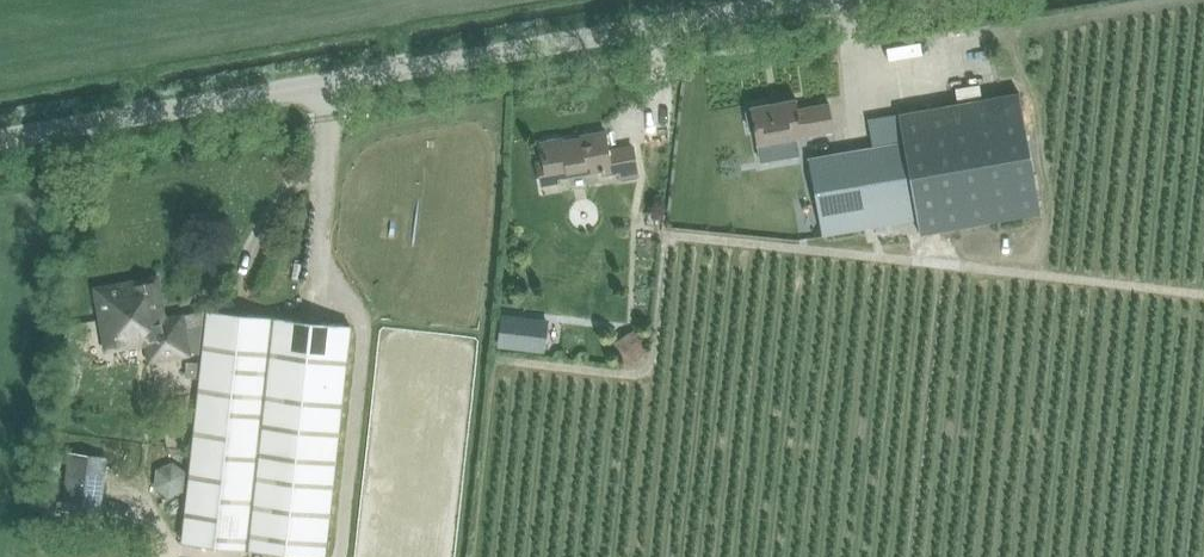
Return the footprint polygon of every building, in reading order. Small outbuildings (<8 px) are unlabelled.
[(1020,91),(898,113),(903,142),(917,219),(920,236),(922,236),(1041,212),(1020,91)] [(752,110),(747,110),(750,129),(755,128),(761,162),(801,155),(798,136),(835,129),(830,104),(799,109),(797,99),(751,107),(752,110)] [(544,163),(539,164),(542,183),(559,180),(558,176),(600,169),(601,174),(620,171),(616,150),(610,151),(606,132),(589,134),(589,137),(563,141),(563,139),(559,140),(559,138),(554,137),(548,138),(544,141),(544,142),(541,143),(544,163)] [(903,142),(874,147),(888,224),(917,219),(903,142)] [(874,147),(811,158),(826,235),(882,225),(888,224),(874,147)] [(98,288),(108,347),(149,340),(152,357),(186,351),(180,317),(163,320),(156,279),(98,288)] [(317,556),(325,556),(351,325),(209,309),(183,542),(317,556)] [(187,310),(188,324),(206,324),(206,310),(187,310)] [(499,345),(544,350),(547,321),(503,316),(499,345)] [(615,336),(624,363),(648,355),(639,328),(615,336)] [(70,454),(65,498),(100,502),(106,459),(70,454)]
